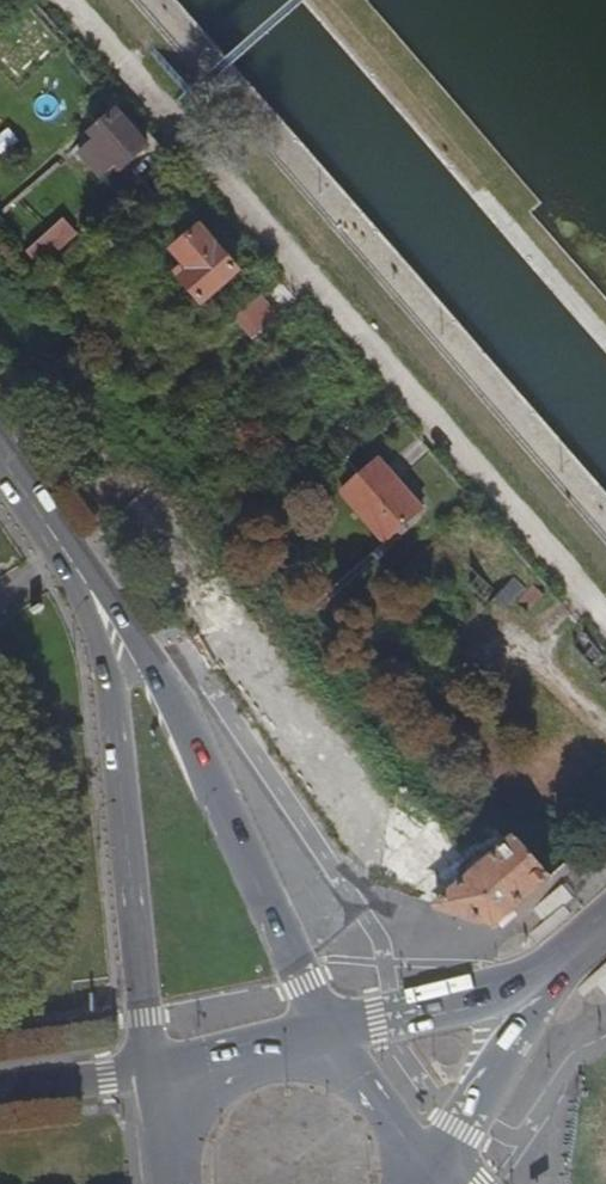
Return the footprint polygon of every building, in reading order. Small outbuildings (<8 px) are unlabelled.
[(150,149),(119,114),(115,116),(93,137),(98,142),(81,156),(105,183),(117,173),(120,176),(147,152),(150,149)] [(42,268),(80,234),(66,218),(28,252),(42,268)] [(241,272),(204,229),(179,251),(190,264),(180,272),(206,302),(241,272)] [(99,258),(85,244),(66,261),(80,276),(99,258)] [(254,332),(280,309),(265,292),(239,314),(254,332)] [(342,495),(388,547),(429,511),(383,459),(342,495)] [(441,908),(496,926),(554,877),(520,841),(492,866),(473,881),(441,908)] [(467,874),(473,881),(492,866),(486,858),(476,867),(467,874)]
